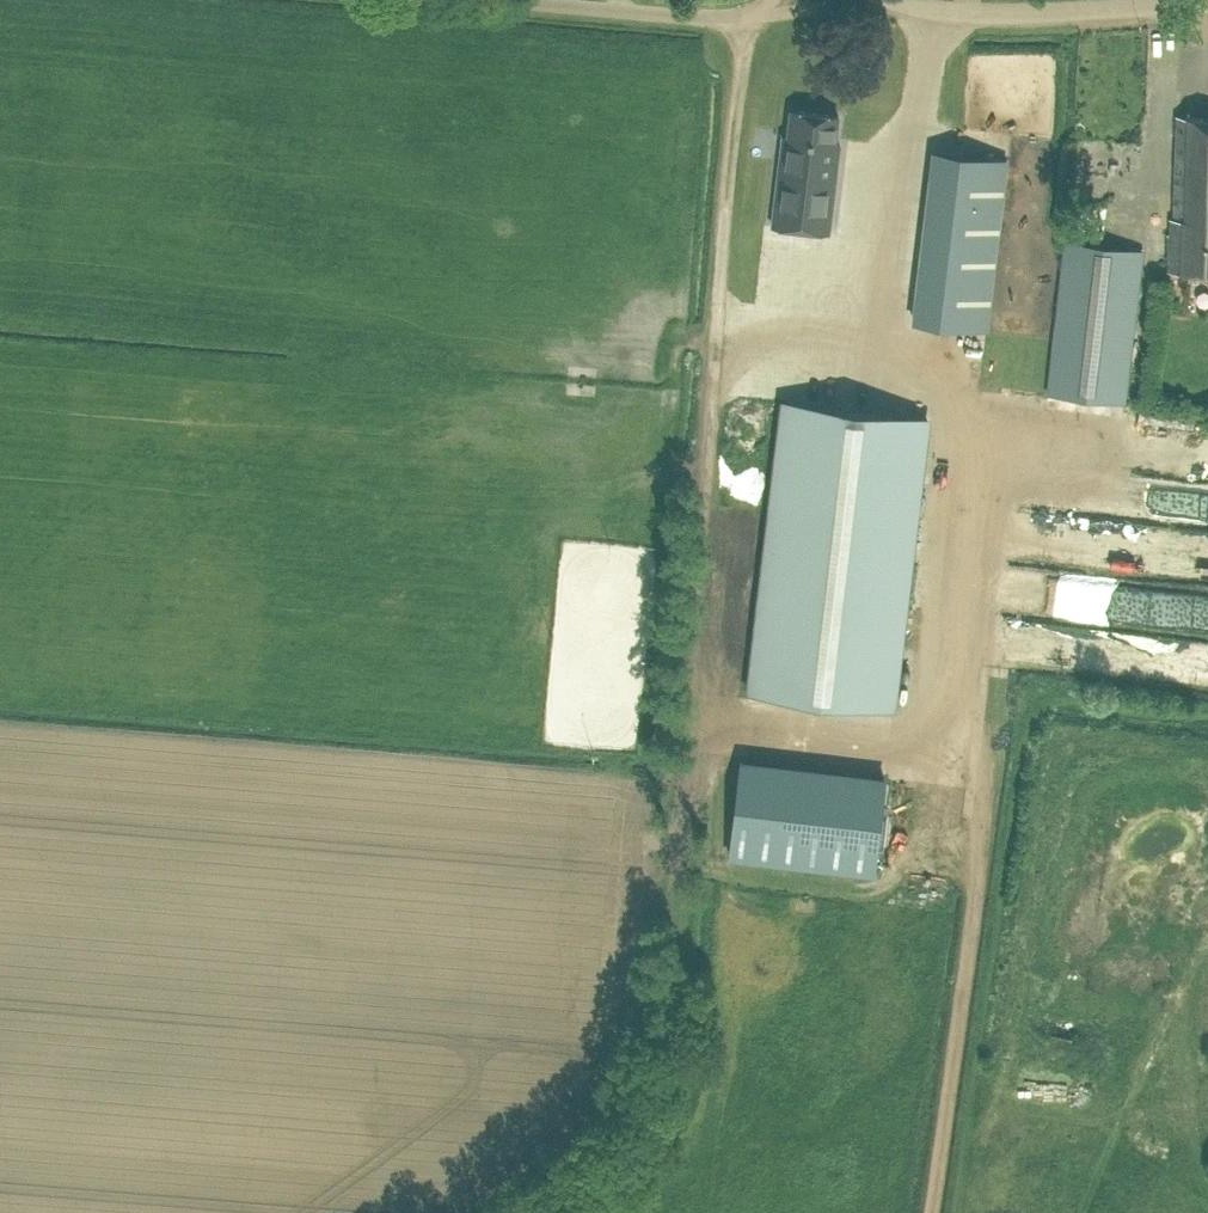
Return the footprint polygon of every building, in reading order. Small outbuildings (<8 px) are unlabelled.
[(835,142),(838,114),(791,109),(788,135),(783,135),(773,225),(830,231),(840,143),(835,142)] [(1176,115),(1173,218),(1171,218),(1170,233),(1168,233),(1168,270),(1207,272),(1207,117),(1176,115)] [(1007,157),(934,149),(914,320),(987,328),(1007,157)] [(1142,249),(1066,240),(1048,392),(1124,401),(1142,249)] [(931,418),(780,400),(745,692),(896,712),(931,418)] [(872,873),(884,776),(739,759),(728,856),(872,873)] [(798,955),(801,942),(783,937),(780,950),(798,955)]
